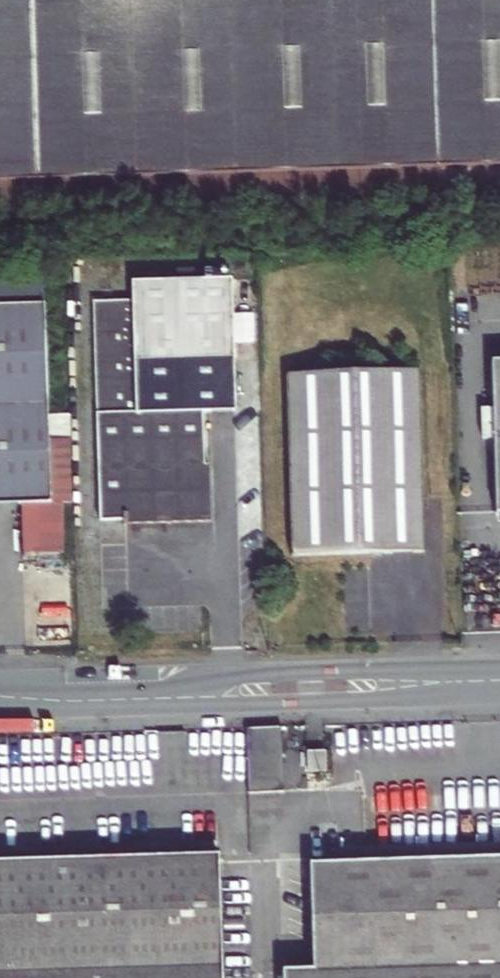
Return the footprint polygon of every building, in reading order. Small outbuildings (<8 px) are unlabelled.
[(499,168),(499,0),(0,0),(0,184),(499,168)] [(232,279),(233,299),(257,299),(256,278),(232,279)] [(93,303),(100,520),(128,519),(205,517),(204,466),(202,412),(235,411),(231,280),(132,283),(132,301),(93,303)] [(77,506),(74,416),(51,417),(46,281),(0,282),(0,509),(22,509),(26,651),(75,649),(72,553),(65,553),(63,506),(77,506)] [(490,360),(492,435),(494,514),(499,514),(499,360),(490,360)] [(292,556),(423,551),(418,371),(286,375),(292,556)] [(204,466),(205,517),(128,519),(128,525),(211,522),(209,466),(204,466)] [(282,730),(248,730),(249,792),(282,791),(282,730)] [(307,772),(326,772),(325,751),(306,751),(307,772)] [(217,857),(0,865),(0,977),(221,977),(217,857)] [(314,867),(318,974),(286,975),(286,977),(499,977),(499,859),(314,867)]
